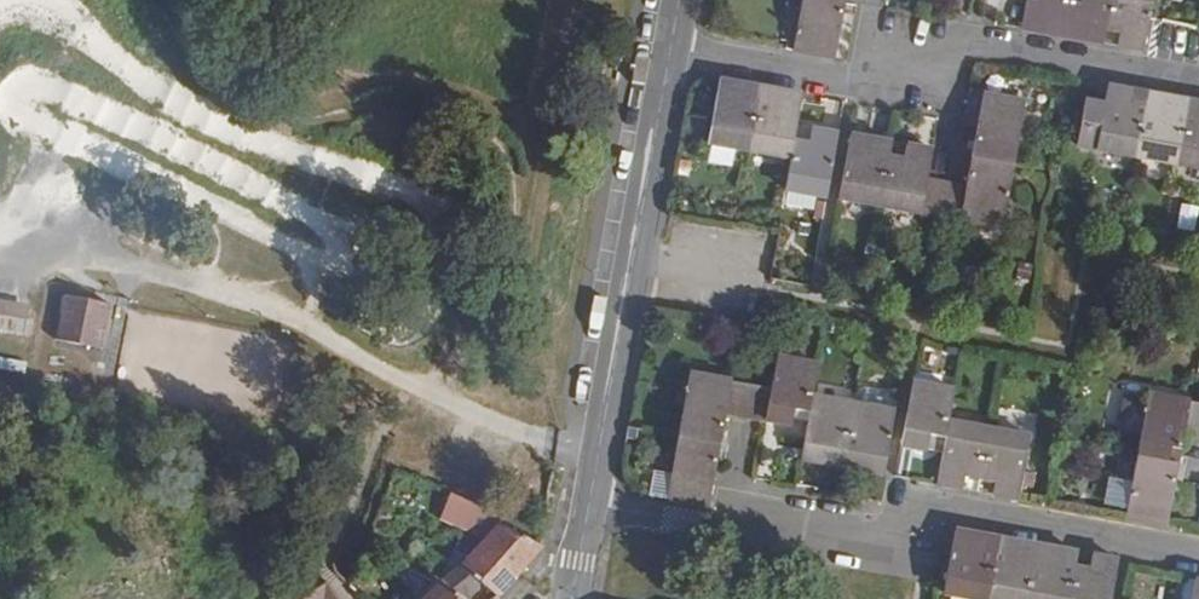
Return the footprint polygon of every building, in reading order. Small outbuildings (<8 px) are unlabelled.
[(795,51),(836,59),(846,0),(804,0),(795,51)] [(1022,28),(1049,33),(1051,19),(1066,21),(1079,24),(1077,38),(1104,42),(1107,29),(1120,32),(1118,45),(1144,51),(1153,0),(1027,0),(1022,28)] [(1063,36),(1066,21),(1051,19),(1049,33),(1063,36)] [(1063,36),(1077,38),(1079,24),(1066,21),(1063,36)] [(804,96),(722,81),(712,144),(793,160),(788,188),(828,196),(840,135),(799,127),(804,96)] [(1109,86),(1098,149),(1198,168),(1198,103),(1109,86)] [(890,160),(893,145),(853,136),(841,198),(1004,227),(1027,103),(972,92),(965,125),(979,129),(968,187),(928,180),(934,151),(909,147),(906,163),(890,160)] [(909,147),(893,145),(890,160),(906,163),(909,147)] [(1182,203),(1179,228),(1195,229),(1198,205),(1182,203)] [(106,309),(65,300),(55,351),(95,360),(106,309)] [(22,340),(27,311),(0,307),(0,336),(22,340)] [(895,411),(857,404),(815,396),(820,365),(778,357),(772,389),(693,374),(669,498),(709,506),(726,414),(794,427),(797,409),(811,412),(808,429),(803,459),(884,474),(895,411)] [(947,439),(944,454),(938,484),(966,489),(969,475),(998,480),(995,494),(1020,499),(1031,437),(949,421),(955,390),(913,383),(902,446),(929,451),(932,436),(947,439)] [(859,393),(857,404),(895,411),(897,400),(891,391),(865,386),(859,393)] [(1191,402),(1149,393),(1148,399),(1142,434),(1127,519),(1169,527),(1180,464),(1183,449),(1186,434),(1198,436),(1198,403),(1191,402)] [(1148,399),(1126,395),(1120,431),(1142,434),(1148,399)] [(797,409),(794,427),(808,429),(811,412),(797,409)] [(929,451),(944,454),(947,439),(932,436),(929,451)] [(652,495),(669,496),(670,473),(654,472),(652,495)] [(517,573),(542,544),(499,524),(505,518),(451,494),(444,511),(472,521),(473,519),(484,524),(479,529),(486,538),(480,543),(502,556),(499,561),(517,573)] [(1077,552),(957,531),(946,588),(945,593),(974,598),(1113,598),(1119,563),(1120,560),(1092,555),(1089,569),(1075,567),(1077,552)] [(517,573),(499,561),(502,556),(480,543),(474,549),(459,543),(451,557),(433,576),(442,582),(465,598),(476,598),(487,587),(497,595),(517,573)] [(1092,555),(1077,552),(1075,567),(1089,569),(1092,555)] [(327,580),(298,598),(339,598),(334,590),(327,580)] [(426,598),(465,598),(442,582),(426,598)]
